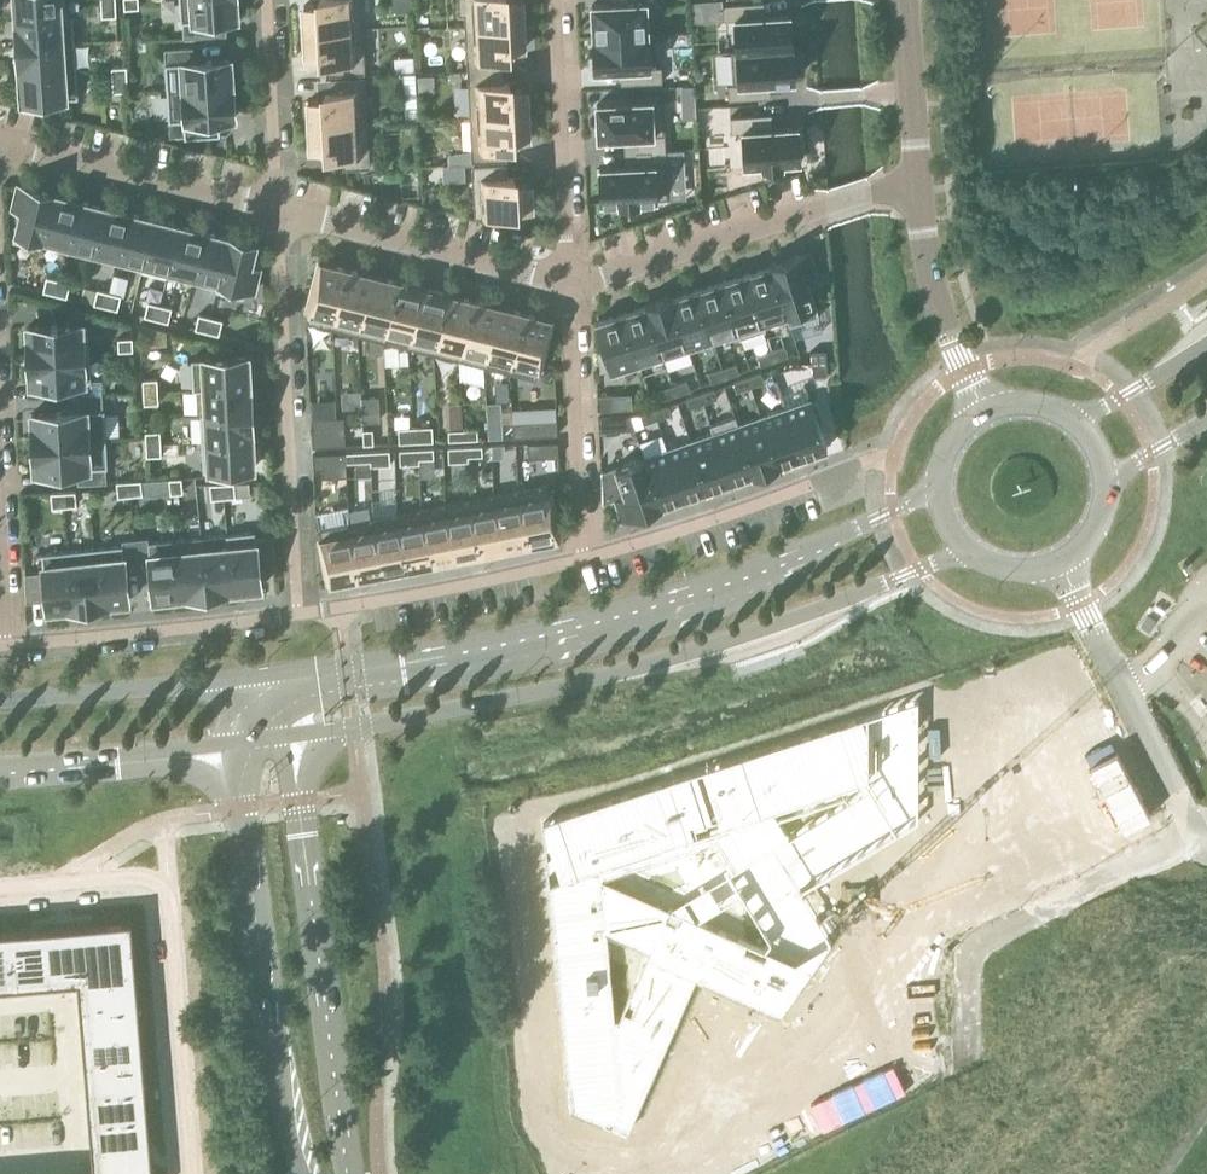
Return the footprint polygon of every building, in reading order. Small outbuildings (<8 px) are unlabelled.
[(66,0),(15,0),(16,19),(67,16),(67,14),(66,0)] [(181,21),(238,17),(236,0),(180,0),(181,21)] [(361,27),(360,0),(319,0),(319,4),(304,5),(305,15),(304,15),(305,27),(305,26),(305,30),(361,27)] [(460,13),(466,13),(467,26),(523,23),(523,20),(523,8),(522,8),(522,0),(459,0),(460,13)] [(654,34),(653,1),(658,1),(658,0),(628,0),(628,2),(592,4),(594,37),(654,34)] [(752,2),(722,4),(724,19),(735,19),(737,50),(737,51),(792,47),(790,14),(753,17),(752,2)] [(116,3),(101,3),(102,16),(117,15),(116,3)] [(67,16),(16,19),(18,45),(75,41),(73,14),(67,14),(67,16)] [(469,58),(469,71),(502,69),(501,57),(510,56),(509,49),(524,48),(524,38),(523,26),(523,23),(467,26),(468,58),(469,58)] [(363,59),(361,27),(305,30),(305,33),(306,45),(306,44),(307,55),(321,54),(322,61),(330,61),(331,74),(363,72),(363,59)] [(654,34),(594,37),(595,70),(632,68),(632,82),(662,81),(662,66),(656,66),(654,34)] [(75,41),(18,45),(20,71),(76,67),(75,41)] [(193,46),(164,48),(167,92),(233,88),(231,58),(194,61),(193,46)] [(734,84),(728,84),(729,99),(759,97),(758,82),(794,80),(792,47),(737,51),(737,50),(731,50),(734,84)] [(127,78),(127,65),(112,66),(112,79),(127,78)] [(76,67),(20,71),(22,101),(78,97),(76,67)] [(502,81),(502,69),(469,71),(470,83),(469,83),(471,116),(527,113),(527,109),(528,109),(527,98),(526,88),(511,89),(511,81),(502,81)] [(418,118),(416,72),(403,72),(406,118),(418,118)] [(310,124),(366,121),(365,89),(364,89),(364,76),(331,78),(332,91),(323,91),(324,99),(309,99),(309,109),(309,121),(310,121),(310,124)] [(127,78),(112,79),(113,91),(128,90),(127,78)] [(680,86),(681,101),(695,100),(694,85),(680,86)] [(233,88),(167,92),(170,136),(184,135),(185,137),(220,135),(220,126),(210,127),(209,118),(235,117),(233,88)] [(636,136),(636,150),(666,149),(664,100),(597,103),(598,137),(636,136)] [(527,113),(471,116),(473,148),(474,161),(487,160),(506,159),(506,146),(514,146),(514,138),(529,138),(528,127),(529,127),(528,116),(527,116),(527,113)] [(760,114),(730,116),(731,131),(743,130),(745,164),(763,163),(763,166),(783,165),(783,161),(800,160),(798,126),(761,129),(760,114)] [(366,121),(310,124),(310,127),(310,139),(311,139),(311,149),(326,148),(327,156),(345,155),(345,168),(368,167),(368,154),(366,121)] [(666,149),(636,150),(637,165),(600,167),(602,201),(619,200),(619,203),(640,202),(640,199),(668,197),(666,149)] [(507,176),(506,163),(474,165),(476,216),(518,214),(517,209),(532,208),(532,204),(532,193),(531,193),(531,182),(516,183),(516,176),(507,176)] [(43,237),(42,237),(53,194),(17,185),(12,205),(21,208),(13,240),(41,246),(43,237)] [(42,237),(43,237),(68,243),(78,200),(53,194),(42,237)] [(104,206),(78,200),(68,243),(93,249),(104,206)] [(104,206),(93,249),(118,256),(129,212),(104,206)] [(154,219),(129,212),(118,256),(144,262),(154,219)] [(154,219),(144,262),(169,268),(180,225),(154,219)] [(490,224),(486,240),(494,242),(498,226),(490,224)] [(205,231),(180,225),(169,268),(194,274),(205,231)] [(218,280),(219,281),(230,237),(205,231),(194,274),(218,280)] [(219,281),(218,280),(216,290),(244,297),(246,287),(256,290),(261,269),(251,266),(257,244),(230,237),(219,281)] [(810,251),(770,264),(771,265),(772,265),(788,313),(786,314),(790,325),(791,324),(795,338),(823,329),(819,316),(820,315),(807,276),(817,273),(810,251)] [(333,328),(348,268),(321,262),(317,277),(315,277),(310,294),(313,295),(306,321),(333,328)] [(771,265),(747,273),(762,322),(764,321),(786,314),(788,313),(772,265),(771,265)] [(333,328),(358,334),(373,275),(348,268),(333,328)] [(747,273),(722,281),(738,329),(737,330),(739,338),(741,338),(765,330),(766,329),(764,321),(762,322),(747,273)] [(358,334),(383,341),(398,281),(373,275),(358,334)] [(55,293),(59,279),(47,276),(43,290),(55,293)] [(59,279),(55,293),(67,296),(71,282),(59,279)] [(409,347),(424,287),(398,281),(383,341),(409,347)] [(697,289),(713,337),(736,330),(738,329),(722,281),(697,289)] [(434,353),(449,294),(424,287),(409,347),(434,353)] [(106,305),(109,291),(98,288),(94,303),(106,305)] [(713,337),(697,289),(673,296),(672,297),(688,345),(713,337)] [(109,291),(106,305),(118,308),(121,294),(109,291)] [(434,353),(459,359),(474,300),(449,294),(434,353)] [(673,295),(646,303),(646,305),(648,305),(663,353),(669,369),(693,362),(688,345),(672,297),(673,296),(673,295)] [(485,366),(499,306),(474,300),(459,359),(485,366)] [(156,318),(160,304),(148,301),(145,315),(156,318)] [(160,304),(156,318),(168,321),(172,307),(160,304)] [(623,313),(638,361),(663,353),(648,305),(646,305),(623,313)] [(485,366),(510,372),(525,312),(499,306),(485,366)] [(525,312),(510,372),(536,379),(543,352),(546,353),(550,335),(547,335),(551,319),(525,312)] [(207,331),(211,316),(199,313),(195,328),(207,331)] [(611,370),(638,361),(623,313),(595,321),(605,351),(600,352),(601,370),(610,368),(611,370)] [(211,316),(207,331),(219,334),(223,319),(211,316)] [(29,355),(90,352),(88,323),(28,326),(29,355)] [(133,349),(133,337),(118,338),(119,350),(133,349)] [(772,350),(775,360),(789,355),(788,355),(785,346),(772,350)] [(152,376),(181,375),(180,349),(151,350),(152,376)] [(775,360),(772,350),(758,355),(761,364),(761,365),(775,360)] [(826,350),(811,351),(812,363),(827,362),(826,350)] [(102,395),(101,379),(91,379),(90,352),(29,355),(31,384),(73,381),(74,396),(102,395)] [(197,388),(205,388),(250,386),(248,356),(191,359),(193,390),(198,389),(197,388)] [(827,362),(812,363),(813,375),(828,374),(827,362)] [(739,372),(736,363),(722,368),(725,377),(739,372)] [(712,382),(725,377),(722,368),(708,372),(712,381),(712,382)] [(761,372),(748,377),(751,386),(765,381),(762,372),(761,372)] [(737,391),(751,386),(748,377),(734,382),(737,391)] [(158,390),(157,378),(143,379),(144,391),(158,390)] [(690,389),(687,380),(673,385),(676,394),(690,389)] [(659,390),(662,399),(676,394),(673,385),(659,390)] [(206,414),(251,412),(250,386),(205,388),(197,388),(198,389),(199,415),(201,415),(201,414),(206,414)] [(701,393),(704,402),(718,398),(715,389),(714,388),(701,393)] [(144,403),(159,402),(158,390),(144,391),(144,403)] [(701,393),(687,398),(690,407),(704,402),(701,393)] [(597,395),(598,409),(613,409),(612,394),(597,395)] [(106,438),(105,409),(103,409),(102,395),(74,396),(74,411),(32,413),(34,442),(106,438)] [(784,408),(800,456),(828,447),(818,418),(823,416),(817,400),(812,401),(811,399),(784,408)] [(501,401),(487,402),(488,428),(488,437),(503,437),(501,401)] [(380,402),(360,402),(361,426),(380,426),(380,402)] [(671,414),(668,405),(668,404),(654,409),(657,419),(671,414)] [(784,408),(761,416),(777,464),(778,464),(800,456),(784,408)] [(640,414),(640,415),(644,423),(657,419),(654,409),(640,414)] [(201,415),(202,440),(252,438),(251,412),(206,414),(201,414),(201,415)] [(635,429),(630,415),(598,417),(599,431),(635,429)] [(311,418),(312,432),(345,430),(344,416),(311,418)] [(736,416),(710,424),(713,433),(714,432),(731,480),(753,473),(754,472),(737,424),(738,424),(736,416)] [(754,475),(779,466),(778,464),(777,464),(761,416),(738,424),(737,424),(754,472),(753,473),(754,475)] [(557,419),(527,421),(528,435),(558,434),(557,419)] [(513,436),(528,435),(527,421),(513,422),(513,436)] [(413,426),(398,427),(399,432),(399,442),(414,441),(413,426)] [(414,441),(433,440),(432,426),(413,426),(414,441)] [(478,428),(463,429),(464,439),(478,438),(478,428)] [(364,444),(373,443),(373,429),(363,429),(364,444)] [(449,439),(464,439),(463,429),(448,430),(449,439)] [(146,431),(146,443),(161,442),(160,430),(146,431)] [(345,445),(345,430),(312,432),(313,446),(345,445)] [(713,433),(691,440),(708,488),(731,480),(714,432),(713,433)] [(107,482),(106,467),(108,467),(106,438),(34,442),(35,471),(77,468),(78,483),(107,482)] [(203,470),(254,468),(252,438),(202,440),(203,470)] [(685,496),(708,488),(691,440),(668,448),(685,496)] [(558,441),(528,443),(529,457),(559,456),(558,441)] [(146,443),(147,455),(162,454),(161,442),(146,443)] [(505,444),(492,444),(493,457),(501,457),(505,452),(505,444)] [(482,445),(468,446),(468,455),(483,455),(482,445)] [(468,446),(448,447),(449,461),(468,460),(468,455),(468,446)] [(433,447),(419,448),(419,458),(434,457),(433,447)] [(419,448),(400,449),(400,464),(420,463),(419,458),(419,448)] [(644,457),(661,507),(663,506),(662,504),(685,496),(668,448),(644,457)] [(356,461),(371,460),(370,450),(356,451),(356,461)] [(371,460),(371,465),(390,464),(390,450),(370,450),(371,460)] [(346,452),(313,454),(314,468),(322,468),(323,477),(347,475),(346,452)] [(661,507),(644,457),(616,466),(626,495),(616,498),(623,520),(661,507)] [(171,493),(183,491),(182,477),(169,478),(171,493)] [(129,480),(130,494),(143,493),(141,479),(129,480)] [(130,494),(129,480),(117,481),(118,496),(130,494)] [(234,482),(222,482),(224,497),(236,496),(250,494),(249,481),(234,482)] [(212,498),(224,497),(222,482),(210,483),(212,498)] [(518,488),(529,542),(559,536),(556,524),(559,523),(555,506),(553,506),(548,482),(518,488)] [(505,547),(529,542),(518,488),(494,493),(505,547)] [(63,491),(51,492),(53,507),(65,506),(63,491)] [(75,491),(63,491),(65,506),(77,504),(75,491)] [(505,547),(494,493),(470,498),(480,552),(505,547)] [(456,557),(480,552),(470,498),(446,502),(456,557)] [(456,557),(446,502),(421,507),(432,561),(456,557)] [(408,566),(432,561),(421,507),(397,512),(408,566)] [(408,566),(397,512),(373,517),(384,571),(408,566)] [(360,576),(384,571),(373,517),(349,521),(360,576)] [(330,582),(360,576),(349,521),(319,527),(324,551),(321,552),(325,570),(327,569),(330,582)] [(227,533),(229,545),(233,590),(261,587),(255,530),(227,533)] [(202,536),(203,548),(207,592),(233,590),(229,545),(227,533),(202,536)] [(202,536),(176,539),(182,595),(207,592),(203,548),(202,536)] [(154,598),(182,595),(176,539),(148,542),(148,537),(135,539),(138,572),(151,571),(154,598)] [(123,544),(95,547),(101,604),(129,601),(126,573),(138,572),(135,539),(122,540),(123,544)] [(94,547),(69,550),(71,562),(75,606),(101,604),(95,547),(94,547)] [(48,609),(75,606),(71,562),(69,550),(42,553),(44,571),(25,573),(26,597),(46,595),(48,609)] [(1142,626),(1149,631),(1157,620),(1149,615),(1142,626)] [(919,697),(542,821),(569,1107),(627,1133),(696,978),(780,1015),(833,941),(803,891),(919,821),(919,697)] [(78,924),(42,928),(46,982),(78,980),(135,975),(130,920),(78,924)] [(42,928),(13,930),(17,985),(46,982),(42,928)] [(0,931),(0,986),(17,985),(13,930),(0,931)] [(135,975),(78,980),(81,1007),(137,1003),(135,975)] [(137,1003),(81,1007),(83,1035),(140,1030),(137,1003)] [(140,1030),(83,1035),(85,1063),(142,1058),(140,1030)] [(142,1058),(85,1063),(87,1090),(144,1086),(142,1058)] [(144,1086),(87,1090),(90,1118),(147,1113),(144,1086)] [(147,1113),(90,1118),(92,1146),(149,1141),(147,1113)] [(92,1146),(94,1172),(94,1173),(152,1173),(149,1141),(92,1146)]
